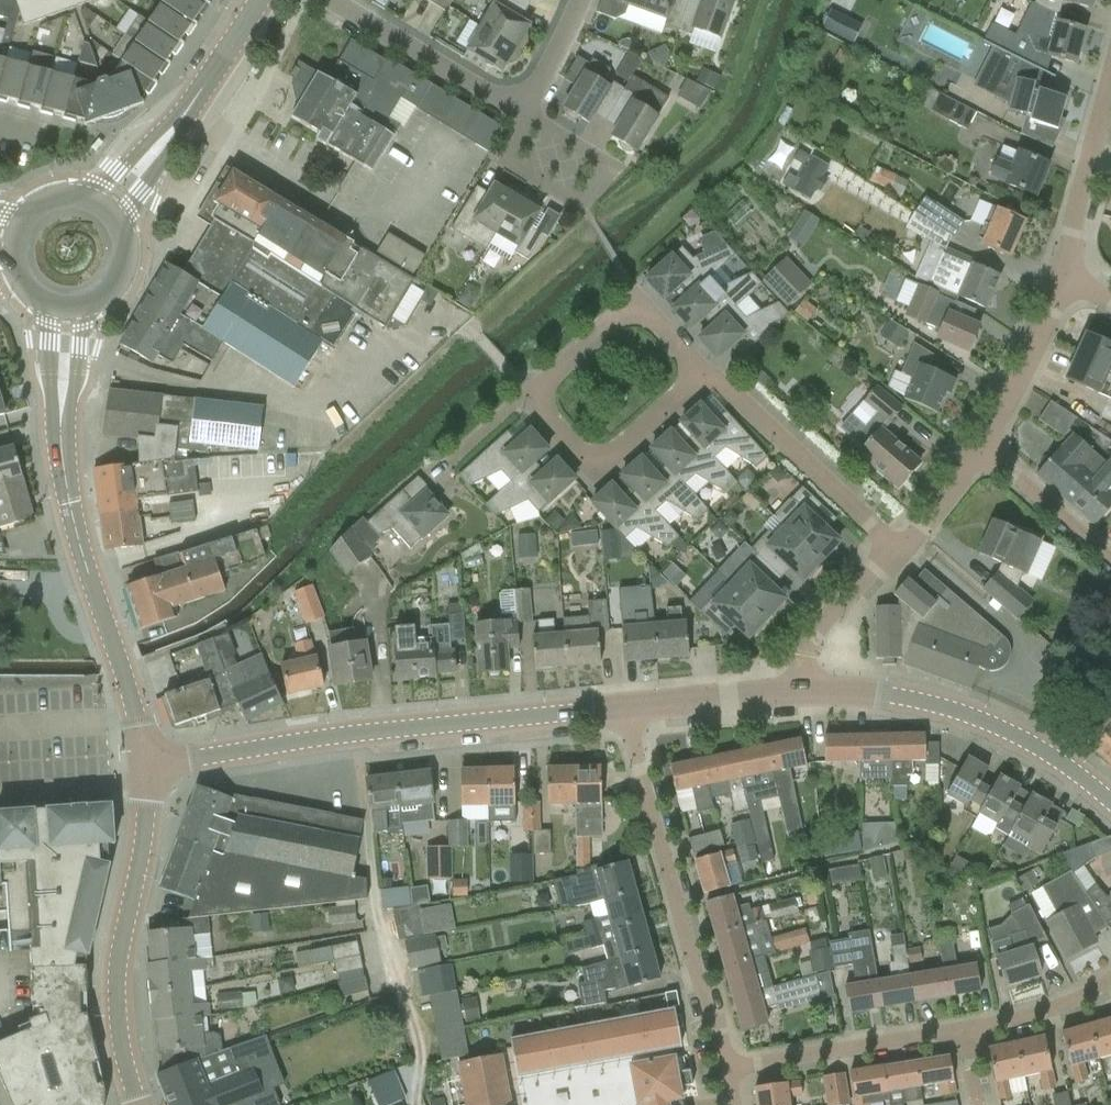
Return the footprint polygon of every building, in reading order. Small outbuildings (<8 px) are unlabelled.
[(36,20),(28,0),(16,0),(14,1),(23,25),(36,20)] [(36,20),(48,16),(43,0),(28,0),(36,20)] [(48,16),(61,11),(57,0),(43,0),(48,16)] [(61,11),(72,7),(70,0),(57,0),(61,11)] [(197,26),(198,25),(194,23),(199,15),(203,18),(210,7),(199,0),(158,0),(162,3),(197,26)] [(432,4),(446,12),(453,0),(435,0),(432,4)] [(521,6),(509,0),(490,0),(488,3),(494,6),(481,28),(524,53),(527,47),(528,43),(529,38),(528,34),(528,33),(526,32),(530,26),(515,17),(521,6)] [(603,3),(601,2),(596,13),(615,20),(624,15),(628,6),(643,11),(647,0),(604,0),(603,3)] [(643,11),(667,20),(664,26),(678,31),(688,2),(682,0),(647,0),(643,11)] [(678,31),(692,36),(694,30),(720,39),(727,20),(728,21),(732,8),(734,1),(733,0),(704,0),(701,7),(688,2),(678,31)] [(1062,2),(1091,9),(1093,0),(1063,0),(1062,2)] [(189,38),(197,26),(162,3),(149,22),(184,45),(181,42),(186,35),(189,38)] [(1030,5),(1018,29),(1015,35),(992,24),(983,41),(1029,63),(1032,50),(1048,54),(1048,56),(1076,64),(1085,30),(1057,22),(1058,18),(1030,5)] [(97,16),(86,9),(80,10),(87,30),(97,16)] [(859,25),(831,11),(822,29),(850,43),(859,25)] [(126,34),(125,35),(170,66),(171,64),(168,62),(172,55),(176,57),(184,45),(149,22),(148,24),(136,15),(125,33),(126,34)] [(520,60),(524,53),(481,28),(468,50),(486,62),(485,64),(487,65),(488,63),(503,71),(506,66),(508,67),(509,66),(513,65),(517,63),(520,60)] [(170,66),(125,35),(113,54),(122,62),(157,86),(158,84),(154,82),(159,75),(163,77),(170,66)] [(632,42),(627,40),(620,42),(618,47),(628,51),(632,42)] [(401,99),(416,108),(430,84),(387,59),(386,61),(352,41),(328,80),(299,62),(290,77),(296,81),(294,85),(298,99),(301,101),(291,118),(320,135),(316,141),(327,147),(328,146),(373,173),(401,126),(389,118),(401,99)] [(83,43),(78,63),(97,69),(89,44),(83,43)] [(27,66),(17,102),(16,106),(30,110),(31,106),(40,109),(55,57),(31,51),(30,57),(27,66)] [(642,60),(629,52),(624,60),(637,67),(642,60)] [(55,57),(40,109),(39,113),(53,117),(54,113),(63,115),(74,79),(77,63),(55,57)] [(1015,114),(1014,118),(1030,122),(1029,123),(1058,131),(1066,98),(1047,93),(1051,79),(1008,57),(993,89),(1011,96),(1008,112),(1015,114)] [(577,87),(577,88),(575,91),(574,90),(567,101),(568,102),(564,108),(565,109),(564,111),(565,111),(566,115),(569,118),(572,120),(576,121),(580,120),(581,121),(582,119),(589,123),(598,109),(609,116),(625,90),(612,82),(606,78),(610,71),(593,60),(590,65),(578,58),(565,80),(577,87)] [(27,66),(7,61),(4,60),(0,75),(0,102),(7,104),(9,100),(17,102),(27,66)] [(108,82),(140,103),(143,106),(145,104),(141,101),(146,94),(149,97),(157,86),(122,62),(108,82)] [(702,69),(696,82),(714,90),(720,78),(702,69)] [(699,107),(708,89),(684,78),(676,95),(699,107)] [(74,79),(63,115),(62,119),(76,123),(77,119),(86,121),(97,86),(74,79)] [(128,112),(136,108),(140,103),(108,82),(104,79),(98,81),(97,86),(86,121),(85,126),(87,126),(88,122),(94,124),(103,120),(108,121),(113,120),(119,118),(128,112)] [(647,134),(658,117),(664,107),(663,102),(642,90),(638,97),(625,90),(609,116),(621,123),(612,137),(619,142),(618,143),(619,144),(620,147),(622,151),(626,153),(630,154),(634,153),(635,153),(636,152),(637,152),(641,146),(642,146),(648,135),(647,134)] [(967,130),(976,112),(939,93),(930,111),(967,130)] [(777,125),(784,128),(793,111),(786,107),(777,125)] [(475,145),(490,153),(492,149),(495,145),(505,129),(500,127),(490,120),(475,145)] [(1006,184),(1036,196),(1049,165),(1019,152),(1003,146),(997,161),(990,176),(1007,183),(1006,184)] [(804,167),(810,157),(799,150),(793,160),(804,167)] [(830,180),(826,178),(832,167),(815,158),(809,169),(804,167),(798,177),(803,180),(796,191),(813,200),(819,190),(823,192),(830,180)] [(869,181),(890,190),(896,176),(875,167),(869,181)] [(208,216),(222,224),(223,224),(256,246),(253,251),(267,260),(270,255),(358,312),(358,311),(386,327),(413,281),(319,223),(233,171),(214,204),(215,204),(208,216)] [(451,230),(486,251),(496,234),(522,191),(515,188),(511,187),(507,186),(503,188),(502,187),(500,189),(495,185),(486,200),(473,193),(451,230)] [(522,191),(496,234),(486,251),(487,251),(488,250),(509,262),(514,253),(528,261),(544,234),(531,227),(540,212),(534,209),(535,207),(534,206),(533,202),(531,198),(528,195),(522,191)] [(916,213),(951,236),(954,238),(964,222),(926,197),(916,213)] [(982,246),(1010,258),(1026,221),(998,209),(991,226),(985,223),(978,238),(984,241),(982,246)] [(814,230),(820,221),(805,211),(799,221),(814,230)] [(945,249),(951,236),(916,213),(906,230),(942,250),(943,248),(945,249)] [(196,247),(207,225),(196,219),(184,241),(196,247)] [(223,224),(222,224),(211,243),(187,279),(220,301),(228,285),(293,325),(293,326),(322,344),(333,351),(358,312),(270,255),(267,260),(253,251),(256,246),(223,224)] [(425,256),(389,234),(377,254),(413,276),(425,256)] [(689,295),(733,254),(724,244),(704,254),(692,260),(682,248),(646,280),(663,300),(680,285),(689,295)] [(943,248),(942,250),(928,283),(986,308),(988,304),(990,303),(992,298),(992,296),(1000,277),(974,266),(975,262),(945,249),(943,248)] [(707,315),(716,325),(760,284),(751,274),(720,290),(709,279),(735,256),(733,254),(689,295),(672,310),(690,330),(707,315)] [(789,309),(814,285),(789,259),(764,282),(789,309)] [(166,268),(144,305),(220,349),(224,342),(204,329),(220,301),(187,279),(167,265),(165,268),(166,268)] [(743,355),(788,315),(779,305),(747,320),(736,309),(762,286),(760,284),(716,325),(699,340),(717,359),(733,344),(743,355)] [(937,339),(968,352),(979,327),(950,314),(954,302),(937,295),(938,293),(918,284),(904,316),(922,324),(923,323),(941,331),(937,339)] [(204,329),(224,342),(294,389),(322,344),(293,326),(293,325),(228,285),(220,301),(204,329)] [(459,303),(469,309),(480,292),(470,286),(459,303)] [(804,300),(794,313),(807,323),(817,311),(804,300)] [(144,305),(137,318),(184,346),(213,362),(220,349),(144,305)] [(122,342),(120,345),(153,363),(157,356),(173,365),(184,346),(137,318),(122,342)] [(891,321),(884,332),(902,344),(909,332),(891,321)] [(1074,362),(1066,380),(1066,382),(1068,383),(1069,381),(1098,394),(1108,371),(1110,372),(1110,346),(1086,334),(1074,362)] [(939,358),(914,343),(901,374),(895,371),(888,386),(904,397),(903,400),(937,414),(945,393),(950,395),(956,380),(934,371),(939,358)] [(750,377),(764,389),(772,381),(757,369),(750,377)] [(856,452),(895,486),(898,488),(920,463),(884,431),(902,408),(877,387),(864,402),(877,413),(865,427),(851,415),(840,427),(852,437),(851,438),(861,447),(856,452)] [(136,441),(140,464),(174,460),(175,448),(206,452),(207,444),(258,451),(264,408),(109,391),(109,394),(106,418),(105,418),(102,435),(136,441)] [(1076,418),(1056,405),(1051,402),(1038,421),(1064,437),(1076,418)] [(684,420),(699,437),(717,457),(725,449),(756,468),(767,458),(726,412),(715,422),(701,405),(684,420)] [(500,471),(510,482),(512,484),(532,466),(548,451),(530,431),(514,446),(504,435),(458,476),(468,487),(500,471)] [(684,486),(685,485),(696,476),(727,494),(738,484),(715,458),(717,457),(699,437),(686,449),(671,432),(651,450),(666,466),(684,486)] [(1095,453),(1073,434),(1061,448),(1036,475),(1071,505),(1094,478),(1107,463),(1095,453)] [(23,476),(14,447),(0,451),(0,482),(23,476)] [(181,459),(174,460),(140,464),(132,465),(131,464),(94,470),(101,523),(117,521),(116,514),(137,511),(136,506),(136,501),(198,493),(194,458),(181,459)] [(1107,463),(1094,478),(1071,505),(1095,526),(1095,525),(1110,507),(1110,493),(1107,489),(1110,485),(1110,458),(1107,463)] [(684,486),(666,466),(656,475),(641,459),(622,477),(637,493),(667,527),(668,526),(683,513),(697,521),(709,511),(685,485),(684,486)] [(512,484),(510,482),(485,505),(495,517),(528,501),(538,513),(575,480),(557,460),(540,475),(532,466),(512,484)] [(780,482),(781,481),(786,476),(779,468),(770,476),(775,481),(780,482)] [(748,469),(736,480),(747,493),(759,482),(748,469)] [(34,519),(31,506),(33,506),(31,498),(29,498),(23,476),(0,482),(0,529),(34,519)] [(667,527),(637,493),(627,502),(612,485),(592,503),(626,539),(637,529),(668,548),(670,545),(678,538),(668,526),(667,527)] [(774,517),(786,528),(821,561),(824,558),(827,560),(837,549),(835,546),(839,542),(822,526),(832,515),(802,487),(774,517)] [(367,523),(378,536),(393,529),(410,549),(423,538),(447,516),(426,492),(414,504),(403,491),(367,523)] [(192,502),(180,504),(181,513),(193,511),(192,502)] [(138,517),(160,514),(159,503),(136,506),(137,511),(116,514),(117,521),(101,523),(105,551),(142,546),(138,517)] [(170,515),(181,513),(180,504),(169,505),(170,515)] [(731,510),(721,519),(729,528),(739,519),(731,510)] [(181,513),(183,522),(194,521),(193,511),(181,513)] [(181,513),(170,515),(171,524),(183,522),(181,513)] [(563,524),(553,514),(545,521),(556,532),(563,524)] [(711,515),(707,518),(707,524),(710,528),(717,521),(711,515)] [(559,533),(581,528),(573,516),(559,533)] [(1026,574),(1043,537),(1007,520),(1004,527),(993,522),(979,553),(1002,564),(999,570),(982,590),(1018,621),(1035,601),(1017,586),(1023,572),(1026,574)] [(710,531),(720,540),(729,531),(719,521),(710,531)] [(347,573),(371,556),(352,528),(330,551),(347,573)] [(755,554),(777,574),(786,564),(803,580),(807,576),(810,578),(820,568),(818,564),(821,561),(786,528),(776,539),(768,531),(751,550),(755,554)] [(127,587),(141,630),(178,618),(175,608),(225,592),(220,574),(255,564),(266,557),(257,530),(216,543),(179,555),(184,569),(159,577),(127,587)] [(602,532),(604,554),(619,552),(618,537),(617,531),(602,532)] [(585,533),(587,546),(598,545),(597,532),(585,533)] [(518,536),(519,548),(536,547),(536,535),(518,536)] [(678,538),(670,545),(679,556),(688,548),(678,538)] [(1040,582),(1055,547),(1041,542),(1027,576),(1040,582)] [(755,554),(751,550),(745,543),(717,572),(732,586),(766,618),(769,616),(773,617),(783,607),(781,604),(785,599),(773,588),(771,589),(766,585),(777,574),(755,554)] [(649,567),(652,591),(669,583),(652,566),(649,567)] [(898,599),(898,607),(876,607),(877,659),(883,659),(884,665),(882,665),(882,667),(895,667),(895,665),(894,665),(894,659),(905,659),(903,665),(971,690),(979,668),(982,670),(986,671),(989,672),(994,672),(998,671),(1002,669),(1006,666),(1008,663),(1010,658),(1011,654),(1011,649),(1009,645),(1007,641),(1004,638),(925,570),(912,584),(907,580),(894,595),(898,599)] [(307,625),(324,618),(313,586),(307,574),(293,584),(296,592),(295,592),(307,625)] [(1091,595),(1101,604),(1110,594),(1110,590),(1104,582),(1091,595)] [(766,618),(732,586),(715,604),(711,600),(700,612),(722,632),(733,620),(738,625),(736,626),(748,638),(752,634),(756,636),(766,625),(764,621),(766,618)] [(532,622),(530,589),(516,590),(518,623),(532,622)] [(518,623),(516,590),(503,591),(499,595),(502,623),(476,625),(480,673),(487,673),(490,677),(498,676),(500,672),(508,671),(506,648),(520,647),(518,623)] [(609,631),(606,600),(587,602),(589,617),(574,618),(576,634),(565,635),(567,667),(601,664),(598,633),(609,631)] [(654,626),(657,659),(689,656),(686,623),(683,624),(681,608),(666,609),(668,625),(654,626)] [(625,662),(657,659),(654,626),(653,610),(625,612),(626,629),(622,629),(625,662)] [(466,641),(464,614),(449,616),(451,642),(466,641)] [(533,637),(535,669),(567,667),(565,635),(555,636),(554,620),(538,621),(540,637),(533,637)] [(396,648),(399,680),(435,677),(434,674),(455,672),(453,652),(433,654),(431,639),(416,640),(414,627),(395,628),(397,648),(396,648)] [(336,686),(370,681),(371,681),(365,644),(356,645),(354,629),(329,633),(332,649),(330,649),(336,686)] [(227,634),(215,638),(238,705),(247,722),(283,704),(264,653),(238,664),(233,655),(235,655),(227,634)] [(189,723),(238,705),(215,638),(197,646),(209,681),(165,696),(176,727),(178,726),(180,726),(179,725),(189,722),(189,723)] [(324,687),(319,666),(312,639),(293,644),(297,661),(281,665),(288,695),(324,687)] [(1108,707),(1080,738),(1110,766),(1110,710),(1108,707)] [(891,735),(858,736),(859,762),(859,777),(859,780),(892,779),(891,735)] [(925,735),(891,735),(892,779),(892,782),(892,787),(894,787),(894,800),(907,800),(906,776),(912,776),(911,761),(925,761),(925,766),(939,765),(938,743),(937,743),(925,744),(925,735)] [(827,737),(825,737),(825,763),(859,762),(858,736),(827,737)] [(773,772),(779,797),(787,833),(803,830),(790,769),(806,765),(801,739),(767,747),(772,772),(773,772)] [(741,779),(749,810),(762,863),(774,860),(761,801),(779,797),(773,772),(772,772),(767,747),(736,753),(741,779)] [(703,760),(709,786),(728,781),(734,813),(749,810),(741,779),(736,753),(703,760)] [(963,811),(975,819),(991,791),(980,784),(988,769),(968,758),(946,796),(965,807),(963,811)] [(713,811),(711,802),(709,786),(703,760),(670,767),(676,792),(692,789),(697,814),(713,811)] [(601,768),(574,769),(575,804),(575,817),(576,838),(577,838),(590,838),(602,837),(601,768)] [(574,769),(547,769),(548,804),(575,804),(574,769)] [(514,770),(488,771),(488,805),(515,805),(514,770)] [(462,806),(488,805),(488,771),(461,771),(462,806)] [(433,804),(430,772),(396,776),(402,830),(403,830),(402,825),(435,821),(432,804),(433,804)] [(371,809),(374,834),(402,830),(396,776),(367,780),(370,809),(371,809)] [(995,830),(1007,837),(1023,809),(1012,802),(1020,787),(1000,776),(991,791),(975,819),(976,819),(979,814),(997,825),(995,830)] [(189,919),(208,917),(328,904),(354,901),(368,900),(367,885),(366,880),(352,878),(363,821),(335,815),(314,811),(300,809),(301,808),(299,808),(299,809),(285,806),(285,805),(283,805),(283,806),(270,803),(270,802),(253,799),(248,799),(232,796),(231,800),(197,787),(196,789),(197,790),(179,838),(178,839),(178,840),(161,887),(160,889),(195,902),(189,919)] [(1040,856),(1056,828),(1044,820),(1052,805),(1032,794),(1023,809),(1007,837),(1008,837),(1011,833),(1029,843),(1027,848),(1040,856)] [(524,818),(541,817),(541,802),(523,802),(524,818)] [(1,885),(2,885),(2,886),(7,886),(8,886),(12,940),(34,940),(35,970),(85,968),(88,956),(89,957),(111,866),(110,866),(109,845),(113,845),(115,845),(115,843),(114,835),(114,834),(114,826),(113,825),(113,817),(113,815),(112,808),(112,806),(111,806),(103,807),(102,807),(94,807),(92,808),(89,808),(88,806),(87,806),(73,807),(71,807),(72,809),(67,809),(66,809),(58,810),(57,810),(49,810),(0,814),(0,864),(1,885)] [(541,831),(541,817),(524,818),(524,832),(514,832),(514,855),(532,855),(532,831),(541,831)] [(449,821),(450,847),(452,847),(468,847),(468,821),(449,821)] [(863,852),(879,848),(878,823),(862,824),(862,830),(863,852)] [(751,828),(732,833),(736,850),(756,845),(751,828)] [(551,831),(541,831),(532,831),(532,855),(551,854),(551,831)] [(721,832),(689,840),(693,855),(724,846),(721,832)] [(823,857),(861,851),(858,833),(820,839),(823,857)] [(1085,846),(1062,854),(1072,872),(1073,874),(1083,866),(1096,858),(1089,844),(1085,846)] [(759,861),(755,846),(738,851),(742,866),(759,861)] [(452,880),(452,847),(450,847),(427,847),(427,880),(452,880)] [(733,850),(695,861),(704,894),(729,887),(723,865),(736,862),(733,850)] [(533,883),(532,856),(509,857),(510,884),(533,883)] [(883,857),(869,859),(873,881),(887,879),(883,857)] [(576,876),(566,878),(572,894),(585,891),(601,886),(605,900),(636,892),(627,862),(598,870),(596,865),(590,867),(578,870),(576,871),(576,876)] [(839,868),(829,870),(832,885),(842,883),(839,868)] [(1016,880),(1024,893),(1039,884),(1032,871),(1016,880)] [(1072,872),(1043,887),(1058,916),(1047,922),(1067,959),(1096,943),(1093,936),(1107,928),(1108,929),(1109,928),(1086,893),(1076,878),(1073,874),(1072,872)] [(453,880),(453,897),(467,897),(467,880),(453,880)] [(1086,893),(1109,928),(1110,931),(1110,894),(1110,895),(1110,894),(1107,898),(1096,885),(1086,893)] [(732,896),(706,903),(707,903),(711,920),(713,928),(715,935),(767,921),(779,917),(820,905),(817,888),(804,891),(807,904),(802,905),(800,897),(768,905),(768,904),(750,910),(749,904),(735,908),(732,896)] [(411,890),(381,893),(383,912),(393,910),(393,911),(412,907),(411,890)] [(593,920),(583,923),(587,937),(588,936),(644,921),(636,892),(605,900),(609,916),(593,920)] [(412,907),(393,911),(399,941),(404,940),(446,932),(440,907),(440,902),(430,904),(412,907)] [(1001,969),(1006,986),(1041,975),(1032,948),(1030,948),(1030,946),(1047,940),(1029,905),(1027,906),(1018,911),(1011,915),(1021,933),(1009,936),(1010,938),(990,943),(999,970),(1001,969)] [(355,906),(328,909),(330,924),(356,921),(355,906)] [(267,914),(251,916),(253,934),(269,932),(267,914)] [(195,960),(204,959),(213,958),(208,917),(189,919),(152,923),(153,933),(148,934),(152,964),(151,964),(151,965),(195,960)] [(588,936),(587,937),(591,949),(604,946),(608,962),(610,962),(652,950),(644,921),(588,936)] [(767,921),(715,935),(720,952),(722,959),(724,967),(750,960),(764,956),(791,948),(787,934),(771,938),(767,921)] [(828,942),(829,948),(833,969),(852,965),(856,985),(845,987),(849,1013),(854,1012),(855,1016),(864,1014),(864,1011),(882,1008),(878,982),(870,930),(847,934),(848,939),(828,942)] [(437,939),(405,945),(410,970),(441,964),(439,953),(448,951),(445,937),(437,939)] [(331,947),(334,961),(360,955),(358,942),(331,947)] [(948,997),(981,991),(977,965),(957,968),(953,944),(939,946),(944,971),(948,997)] [(888,963),(891,979),(878,982),(882,1008),(915,1002),(911,976),(910,976),(908,964),(906,951),(905,945),(892,947),(894,962),(888,963)] [(808,951),(812,972),(833,969),(829,948),(808,951)] [(906,951),(908,964),(922,962),(920,948),(906,951)] [(585,983),(578,984),(582,1008),(604,1004),(606,1003),(604,991),(615,989),(616,992),(629,988),(660,980),(652,950),(610,962),(608,962),(599,964),(581,969),(585,983)] [(360,955),(334,961),(337,975),(363,970),(360,955)] [(750,960),(724,967),(727,975),(729,983),(733,999),(759,992),(773,988),(764,956),(750,960)] [(205,971),(204,959),(195,960),(151,965),(151,970),(148,973),(150,993),(149,993),(149,994),(190,989),(189,973),(205,971)] [(444,994),(439,967),(417,971),(422,998),(430,996),(444,994)] [(8,1094),(9,1094),(14,1092),(19,1104),(106,1104),(106,1101),(106,1098),(106,1094),(106,1091),(105,1088),(104,1085),(98,1086),(93,1065),(99,1064),(88,1015),(81,1015),(81,994),(87,994),(87,968),(85,968),(35,970),(32,970),(32,971),(33,1008),(40,1008),(40,1018),(30,1022),(32,1030),(0,1047),(0,1076),(8,1094)] [(915,1002),(948,997),(944,971),(911,976),(915,1002)] [(817,976),(823,1000),(834,997),(829,973),(817,976)] [(759,992),(733,999),(735,1006),(737,1014),(742,1031),(768,1024),(763,1009),(776,1005),(777,1010),(823,1000),(817,976),(773,988),(759,992)] [(339,984),(342,998),(369,991),(365,977),(339,984)] [(157,1021),(201,1016),(201,1017),(210,1016),(208,1004),(192,1006),(190,989),(149,994),(150,994),(152,1014),(153,1014),(156,1016),(157,1021)] [(430,996),(432,1009),(460,1004),(457,991),(444,994),(430,996)] [(218,1011),(244,1008),(257,1005),(256,992),(242,993),(242,992),(217,995),(218,1011)] [(668,1009),(672,1008),(679,1007),(677,992),(665,994),(668,1009)] [(480,1021),(476,999),(462,1001),(466,1023),(480,1021)] [(462,1017),(460,1004),(432,1009),(435,1022),(462,1017)] [(673,1014),(672,1008),(668,1009),(669,1015),(642,1020),(648,1050),(681,1044),(678,1029),(683,1029),(681,1015),(676,1016),(675,1014),(673,1014)] [(203,1035),(201,1017),(201,1016),(157,1021),(161,1052),(174,1051),(176,1053),(179,1054),(180,1066),(223,1051),(221,1038),(215,1033),(203,1035)] [(464,1030),(462,1017),(435,1022),(437,1035),(464,1030)] [(1099,1059),(1110,1055),(1110,1019),(1089,1026),(1099,1059)] [(642,1020),(610,1026),(615,1056),(648,1050),(642,1020)] [(582,1062),(615,1056),(610,1026),(577,1032),(582,1062)] [(1099,1059),(1089,1026),(1062,1033),(1076,1084),(1088,1081),(1083,1063),(1099,1059)] [(467,1044),(464,1030),(437,1035),(439,1048),(467,1044)] [(550,1068),(582,1062),(577,1032),(544,1038),(550,1068)] [(223,1051),(180,1066),(167,1072),(166,1070),(165,1071),(165,1072),(157,1075),(169,1104),(232,1104),(244,1101),(247,1104),(280,1104),(273,1087),(263,1091),(251,1065),(273,1055),(267,1036),(223,1051)] [(1044,1037),(1016,1043),(1024,1077),(1040,1073),(1044,1091),(1055,1089),(1044,1037)] [(517,1074),(550,1068),(544,1038),(511,1044),(517,1074)] [(1007,1080),(1024,1077),(1016,1043),(988,1049),(999,1100),(1011,1098),(1007,1080)] [(467,1044),(439,1048),(442,1062),(469,1057),(467,1044)] [(509,1093),(502,1055),(459,1063),(466,1101),(509,1093)] [(944,1097),(955,1095),(953,1082),(954,1082),(949,1056),(916,1061),(920,1087),(941,1084),(944,1097)] [(691,1078),(690,1071),(677,1073),(675,1058),(630,1066),(638,1104),(669,1104),(668,1103),(682,1100),(680,1088),(693,1086),(691,1078)] [(920,1087),(916,1061),(883,1067),(887,1093),(888,1093),(890,1104),(903,1104),(903,1103),(923,1100),(920,1087)] [(883,1067),(850,1072),(855,1098),(856,1104),(869,1104),(867,1096),(887,1093),(883,1067)] [(368,1083),(377,1104),(391,1104),(406,1098),(394,1071),(368,1083)] [(822,1077),(826,1104),(850,1104),(845,1074),(822,1077)] [(755,1088),(755,1090),(757,1102),(757,1104),(790,1104),(789,1098),(802,1096),(800,1082),(787,1084),(755,1088)] [(509,1093),(466,1101),(467,1104),(511,1104),(509,1093)] [(1068,1093),(1052,1096),(1054,1104),(1071,1104),(1068,1093)]
